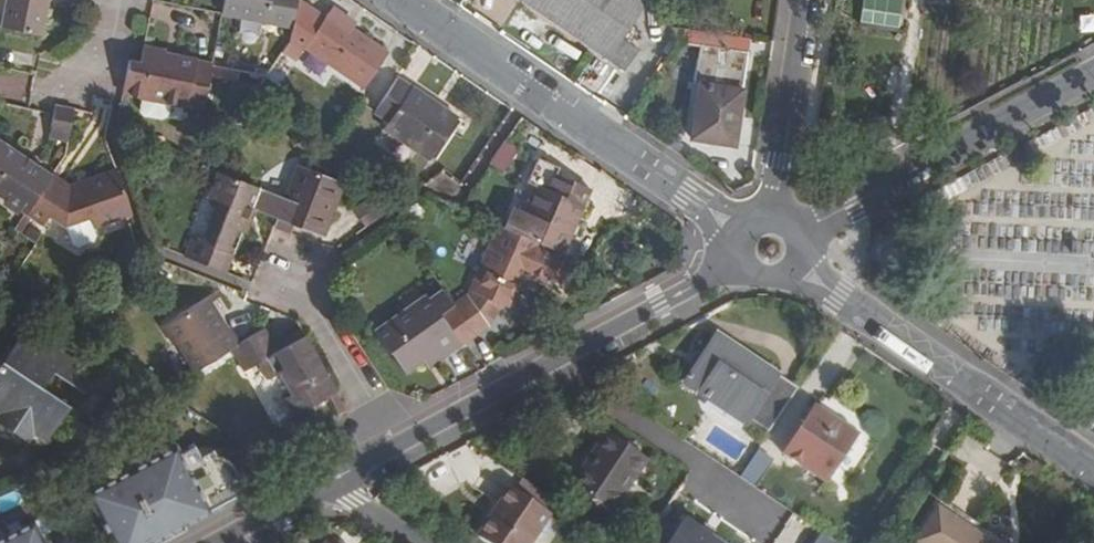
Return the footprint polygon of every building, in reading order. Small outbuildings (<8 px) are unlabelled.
[(2,26),(41,34),(49,0),(7,0),(2,26)] [(300,0),(228,0),(224,16),(294,30),(300,3),(300,0)] [(630,74),(644,53),(627,42),(648,9),(644,0),(520,0),(630,74)] [(903,27),(904,0),(873,0),(871,26),(903,27)] [(292,39),(287,46),(303,56),(308,51),(367,92),(391,57),(355,32),(332,16),(328,22),(300,3),(294,30),(292,39)] [(335,11),(332,16),(355,32),(358,27),(335,11)] [(690,42),(692,28),(673,25),(680,41),(690,42)] [(748,35),(692,28),(690,42),(704,44),(746,50),(748,35)] [(736,143),(750,51),(746,50),(704,44),(698,83),(704,83),(696,137),(736,143)] [(130,63),(123,97),(144,101),(172,106),(189,109),(189,107),(205,110),(212,67),(212,66),(197,63),(198,60),(173,55),(172,59),(165,58),(166,54),(166,51),(144,47),(140,65),(130,63)] [(458,119),(398,79),(376,113),(391,124),(386,132),(430,161),(458,119)] [(172,106),(144,101),(142,111),(143,115),(147,119),(163,122),(167,119),(170,116),(172,106)] [(51,137),(70,141),(77,107),(57,103),(51,137)] [(521,150),(509,141),(493,165),(506,174),(521,150)] [(26,217),(51,179),(0,144),(0,193),(9,198),(5,203),(26,217)] [(507,229),(563,252),(590,187),(556,174),(559,167),(536,158),(527,182),(537,185),(526,213),(515,209),(507,229)] [(325,240),(335,216),(327,214),(340,181),(300,166),(286,200),(259,189),(251,209),(257,211),(277,220),(274,228),(294,236),(296,229),(325,240)] [(117,170),(76,185),(78,193),(71,195),(69,188),(52,177),(51,179),(26,217),(32,221),(42,228),(49,219),(64,229),(90,219),(94,230),(128,218),(132,216),(117,170)] [(184,258),(226,274),(242,235),(247,237),(257,211),(251,209),(259,189),(218,174),(208,198),(218,203),(203,242),(192,238),(184,258)] [(327,214),(335,216),(347,184),(340,181),(327,214)] [(76,185),(69,188),(71,195),(78,193),(76,185)] [(354,211),(366,229),(392,211),(379,192),(354,211)] [(5,203),(9,198),(0,193),(0,200),(5,203)] [(17,230),(23,234),(28,226),(32,221),(26,217),(17,230)] [(41,235),(28,226),(23,234),(36,243),(41,235)] [(507,229),(499,226),(473,292),(510,307),(516,309),(529,277),(550,286),(560,260),(563,252),(507,229)] [(473,292),(471,297),(491,326),(510,307),(473,292)] [(411,318),(408,313),(376,334),(389,354),(395,350),(407,367),(424,355),(428,362),(441,353),(444,358),(466,344),(445,313),(454,307),(446,294),(433,303),(411,318)] [(411,318),(433,303),(427,296),(406,310),(408,313),(411,318)] [(184,339),(201,368),(237,347),(242,344),(233,327),(227,330),(220,317),(222,316),(211,297),(169,323),(180,341),(184,339)] [(445,313),(466,344),(491,328),(491,326),(471,297),(454,307),(445,313)] [(302,415),(332,396),(338,393),(302,329),(291,336),(295,342),(280,351),(266,329),(242,344),(237,347),(251,369),(265,361),(275,376),(287,368),(300,389),(290,396),(302,415)] [(12,416),(49,342),(31,330),(10,363),(5,360),(0,368),(0,385),(5,388),(0,396),(0,408),(5,411),(12,416)] [(768,432),(797,387),(716,333),(686,377),(706,390),(746,417),(768,432)] [(12,416),(36,431),(47,438),(69,404),(44,387),(55,371),(84,389),(95,372),(49,342),(12,416)] [(445,359),(444,358),(441,353),(428,362),(432,368),(445,359)] [(746,417),(706,390),(702,397),(741,424),(746,417)] [(338,393),(332,396),(341,412),(347,408),(338,393)] [(855,433),(815,406),(784,453),(823,480),(855,433)] [(1,418),(9,423),(12,416),(5,411),(1,418)] [(36,431),(12,416),(9,423),(31,438),(36,431)] [(607,432),(570,485),(609,512),(646,458),(607,432)] [(92,492),(119,542),(153,542),(154,542),(155,542),(160,542),(190,527),(189,524),(217,509),(216,508),(241,494),(239,489),(241,483),(242,479),(241,471),(239,465),(236,460),(231,455),(224,452),(219,452),(216,447),(205,453),(198,442),(184,450),(181,443),(151,459),(137,467),(134,462),(118,471),(120,476),(92,492)] [(740,474),(754,484),(772,459),(758,449),(740,474)] [(149,454),(134,462),(137,467),(151,459),(149,454)] [(482,538),(490,542),(530,542),(551,511),(513,486),(501,503),(504,505),(482,538)] [(938,509),(915,542),(989,542),(938,509)] [(39,521),(10,535),(8,531),(0,535),(0,542),(51,542),(39,521)] [(670,542),(715,542),(685,522),(670,542)] [(820,531),(812,542),(839,542),(820,531)]
